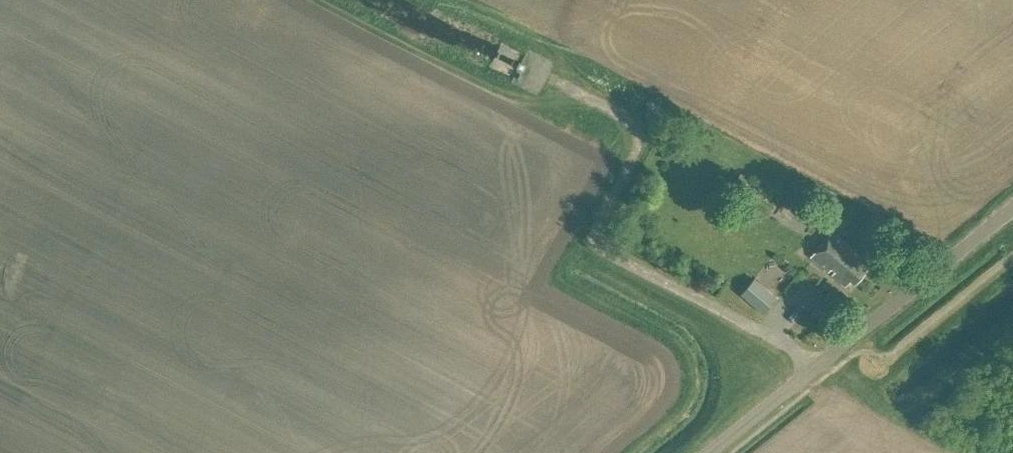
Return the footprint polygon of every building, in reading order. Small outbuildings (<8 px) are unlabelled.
[(867,264),(828,230),(806,256),(841,285),(846,280),(851,283),(867,264)] [(740,294),(763,314),(776,298),(768,292),(763,298),(748,285),(740,294)]
